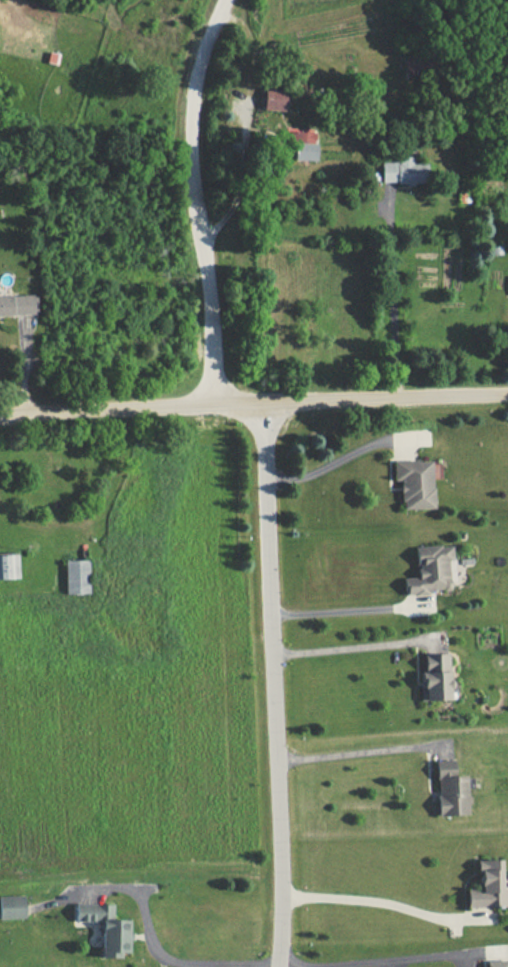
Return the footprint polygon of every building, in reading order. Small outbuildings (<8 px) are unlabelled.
[(403,57),(406,82),(442,78),(439,53),(403,57)] [(263,90),(262,111),(283,112),(284,92),(263,90)] [(288,133),(287,147),(294,148),(293,161),(314,163),(316,145),(311,145),(312,134),(288,133)] [(380,164),(380,184),(396,184),(396,185),(404,185),(404,187),(412,187),(412,185),(427,185),(426,165),(411,166),(411,159),(397,159),(397,163),(380,164)] [(34,294),(0,295),(0,315),(35,314),(34,294)] [(392,463),(393,482),(400,482),(400,503),(403,503),(403,512),(434,511),(434,492),(431,492),(431,464),(416,464),(416,462),(392,463)] [(407,579),(407,595),(432,594),(432,591),(454,590),(453,560),(457,560),(456,546),(418,548),(419,565),(422,565),(422,578),(407,579)] [(0,554),(0,578),(18,578),(18,554),(0,554)] [(88,560),(66,560),(66,593),(88,593),(88,560)] [(424,654),(425,700),(455,700),(455,653),(424,654)] [(441,816),(471,815),(471,775),(460,776),(460,760),(441,760),(441,816)] [(506,860),(479,860),(479,873),(468,873),(468,908),(507,907),(506,860)] [(26,918),(26,896),(0,896),(0,918),(26,918)] [(114,904),(76,904),(76,921),(106,920),(106,956),(133,956),(133,920),(115,920),(114,904)]
